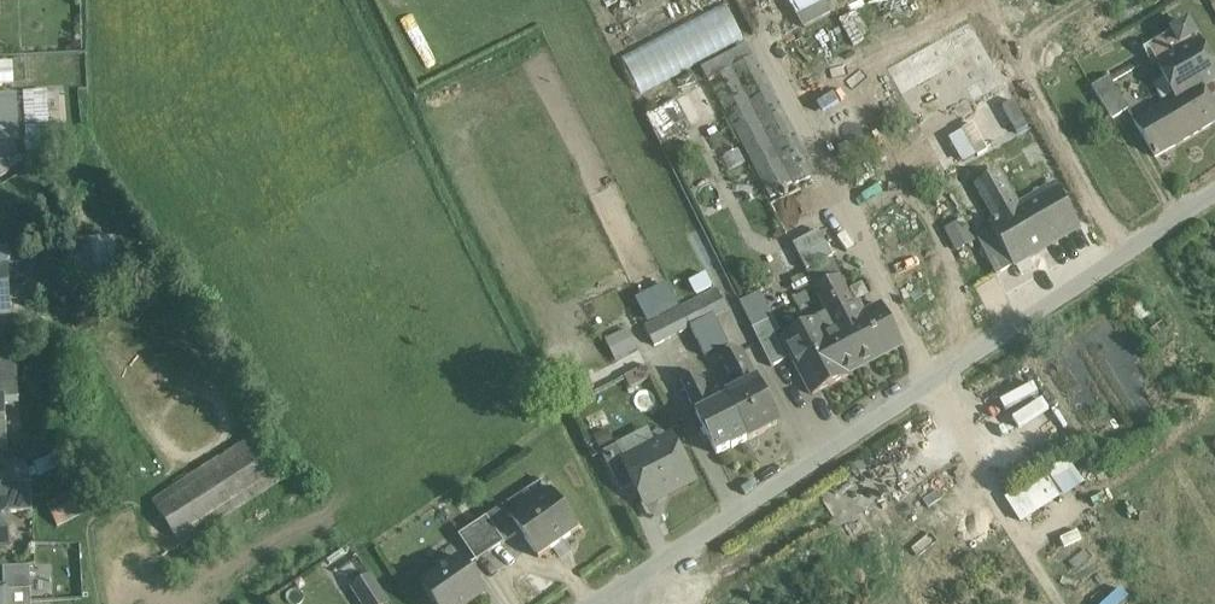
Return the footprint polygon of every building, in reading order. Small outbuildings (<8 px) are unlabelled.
[(838,9),(833,0),(786,0),(798,27),(838,9)] [(636,90),(743,44),(728,7),(620,53),(636,90)] [(1157,65),(1175,96),(1199,82),(1203,88),(1214,80),(1214,70),(1198,41),(1157,65)] [(748,44),(701,69),(708,81),(754,57),(748,44)] [(816,174),(754,57),(708,81),(770,198),(816,174)] [(10,81),(9,62),(0,63),(0,81),(10,81)] [(1128,110),(1109,77),(1091,88),(1111,121),(1128,110)] [(678,135),(675,128),(717,108),(705,82),(649,109),(665,141),(678,135)] [(1133,122),(1155,158),(1214,122),(1214,109),(1203,88),(1199,82),(1175,96),(1133,122)] [(44,89),(19,91),(23,152),(48,151),(44,89)] [(0,95),(0,132),(18,132),(16,94),(0,95)] [(0,132),(0,154),(3,158),(0,160),(0,178),(23,163),(11,141),(18,141),(18,132),(0,132)] [(998,173),(977,185),(997,219),(1018,207),(998,173)] [(997,219),(990,223),(993,228),(1014,265),(1014,266),(1079,228),(1055,186),(1018,207),(997,219)] [(946,225),(956,249),(975,241),(965,217),(946,225)] [(993,228),(976,237),(996,276),(1014,265),(993,228)] [(821,231),(776,247),(785,274),(830,258),(821,231)] [(118,269),(116,235),(71,238),(73,272),(118,269)] [(831,262),(807,274),(815,290),(839,278),(831,262)] [(27,264),(8,265),(9,281),(27,280),(27,264)] [(0,265),(0,316),(10,316),(9,281),(8,265),(0,265)] [(839,278),(815,290),(827,313),(831,320),(855,307),(854,305),(839,278)] [(52,279),(37,280),(38,303),(53,303),(52,279)] [(635,300),(648,325),(680,308),(667,284),(635,300)] [(715,290),(680,308),(690,328),(705,357),(728,345),(715,319),(727,313),(715,290)] [(881,306),(863,315),(857,303),(854,305),(855,307),(831,320),(857,370),(902,347),(881,306)] [(648,325),(643,327),(654,347),(690,328),(680,308),(648,325)] [(816,320),(782,338),(812,396),(848,377),(847,375),(857,370),(831,320),(827,313),(815,319),(816,320)] [(773,318),(752,329),(758,342),(774,334),(775,335),(780,332),(773,318)] [(618,334),(605,340),(615,360),(628,354),(618,334)] [(774,334),(758,342),(771,368),(787,360),(775,335),(774,334)] [(0,355),(0,383),(18,383),(17,347),(0,355)] [(756,382),(741,352),(722,362),(737,392),(726,398),(726,399),(748,441),(748,442),(765,433),(764,432),(779,424),(757,382),(756,382)] [(646,365),(625,376),(631,388),(652,378),(646,365)] [(714,405),(699,376),(681,384),(696,414),(695,415),(716,456),(731,448),(732,449),(748,441),(726,399),(714,405)] [(589,378),(570,389),(576,398),(595,387),(589,378)] [(0,383),(0,398),(3,398),(19,397),(18,383),(0,383)] [(626,464),(625,464),(636,485),(645,503),(692,479),(672,440),(626,464)] [(250,441),(153,503),(180,545),(277,483),(250,441)] [(617,445),(601,453),(621,492),(636,485),(625,464),(626,464),(617,445)] [(8,459),(9,477),(26,477),(25,458),(8,459)] [(1068,460),(1003,496),(1017,520),(1082,484),(1068,460)] [(0,485),(0,501),(6,501),(6,513),(32,512),(31,483),(0,485)] [(83,488),(45,508),(55,527),(93,508),(83,488)] [(512,520),(510,522),(518,534),(540,565),(582,536),(552,493),(512,520)] [(503,507),(473,528),(490,553),(518,534),(510,522),(512,520),(503,507)] [(490,553),(473,528),(458,538),(475,563),(490,553)] [(423,588),(434,603),(472,603),(485,595),(462,561),(423,588)] [(29,566),(4,568),(5,593),(30,592),(30,588),(29,566)] [(367,575),(348,587),(359,603),(384,603),(386,603),(367,575)] [(30,588),(30,592),(30,602),(51,601),(50,587),(30,588)] [(0,593),(0,603),(30,603),(30,602),(30,592),(5,593),(0,593)]
